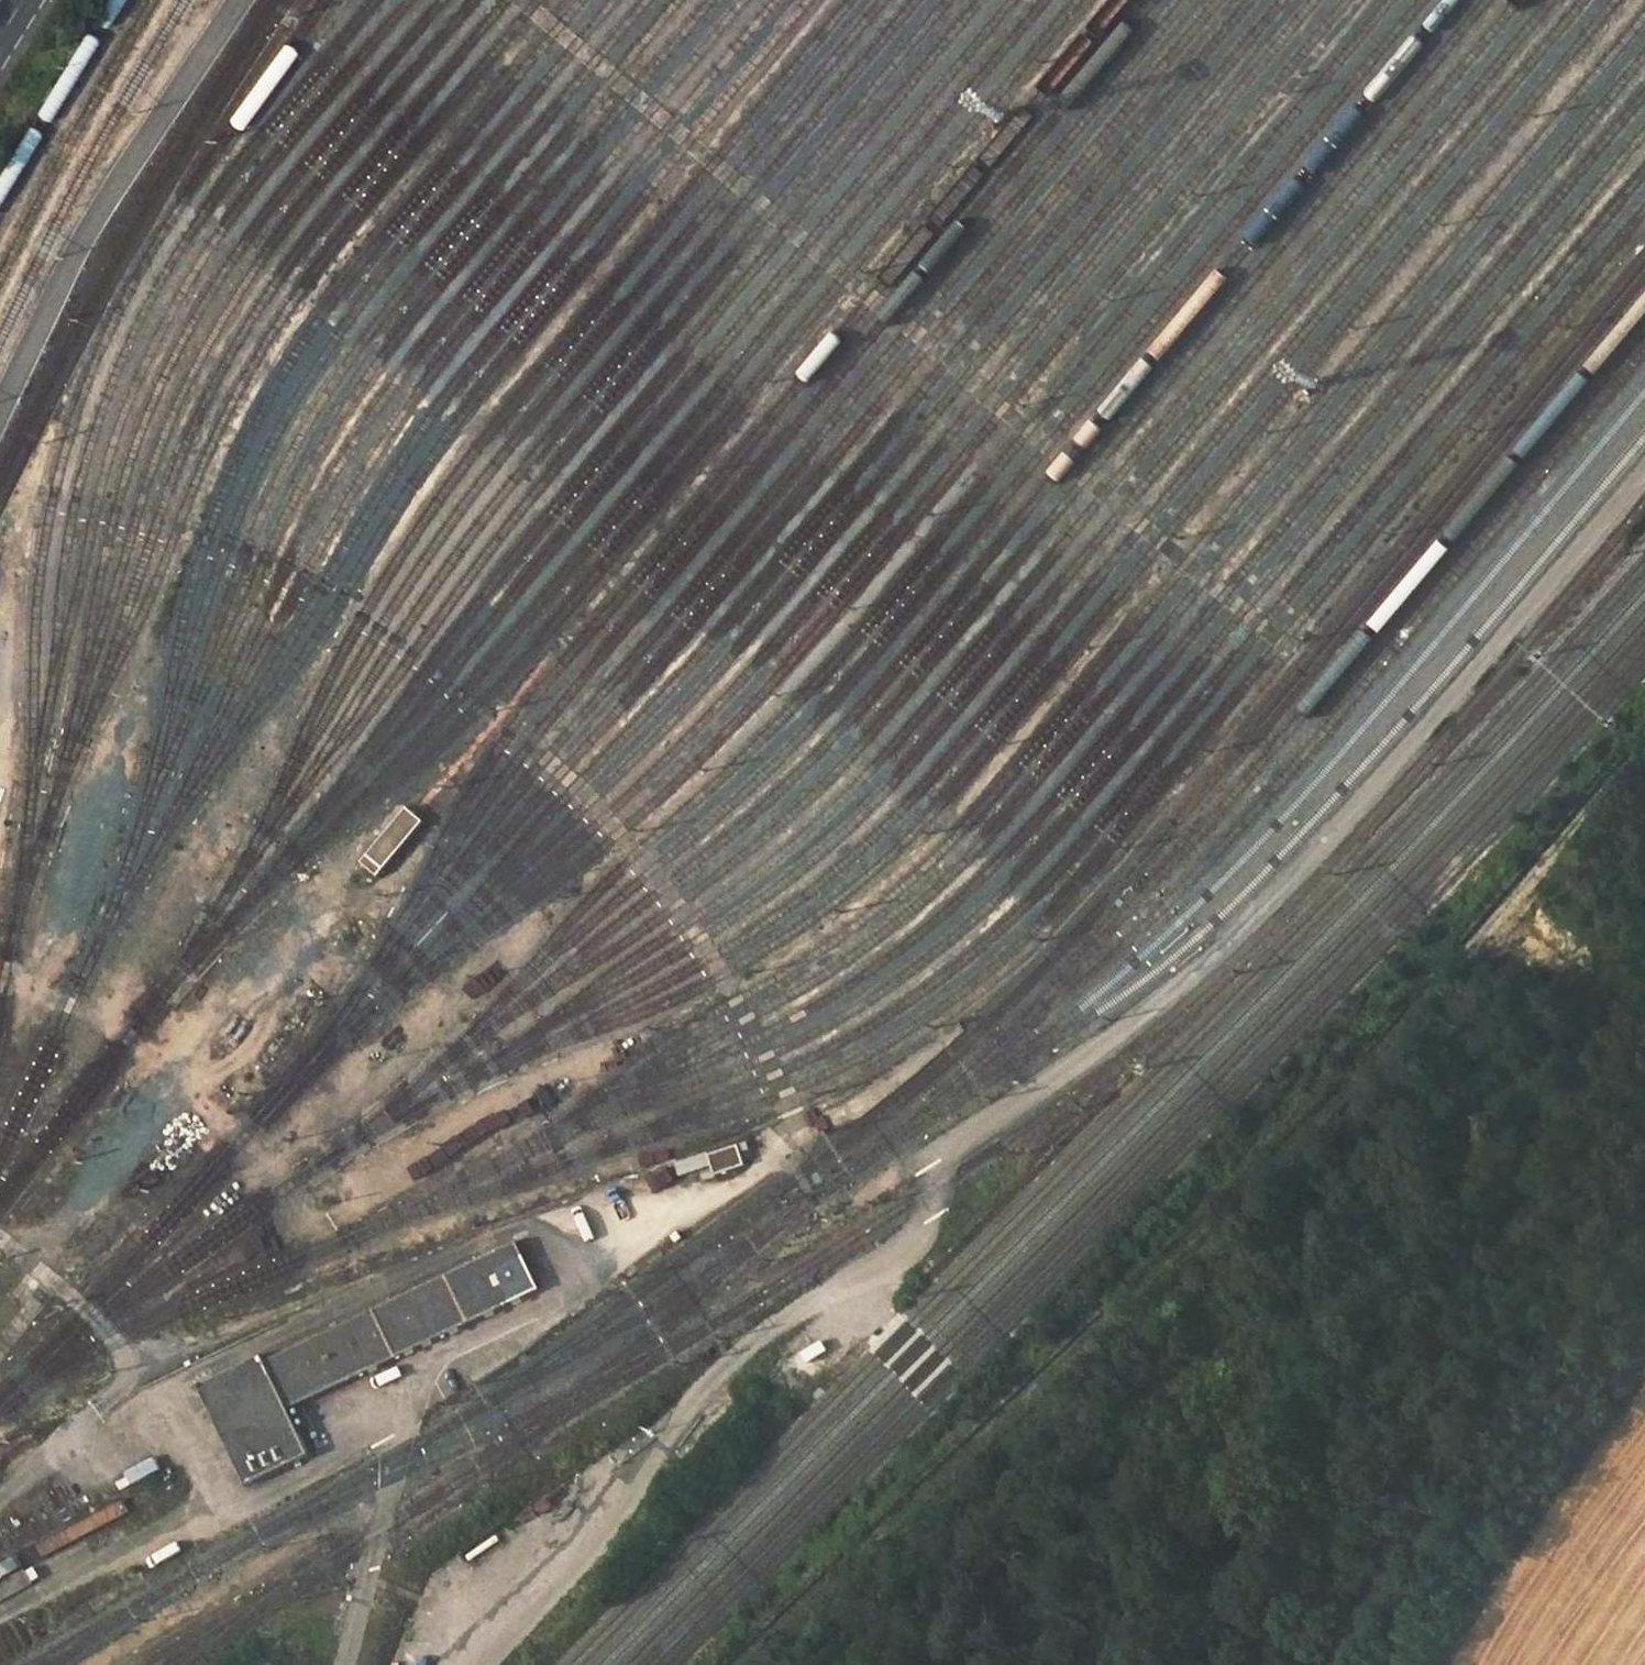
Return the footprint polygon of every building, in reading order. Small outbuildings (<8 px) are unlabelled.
[(406,808),(360,864),(378,878),(423,823),(406,808)] [(738,1145),(709,1154),(715,1174),(744,1165),(738,1145)] [(706,1159),(677,1169),(682,1183),(711,1174),(706,1159)] [(504,1247),(528,1295),(540,1289),(517,1240),(504,1247)] [(263,1355),(200,1384),(246,1484),(310,1454),(288,1407),(528,1295),(504,1247),(265,1361),(263,1355)]
